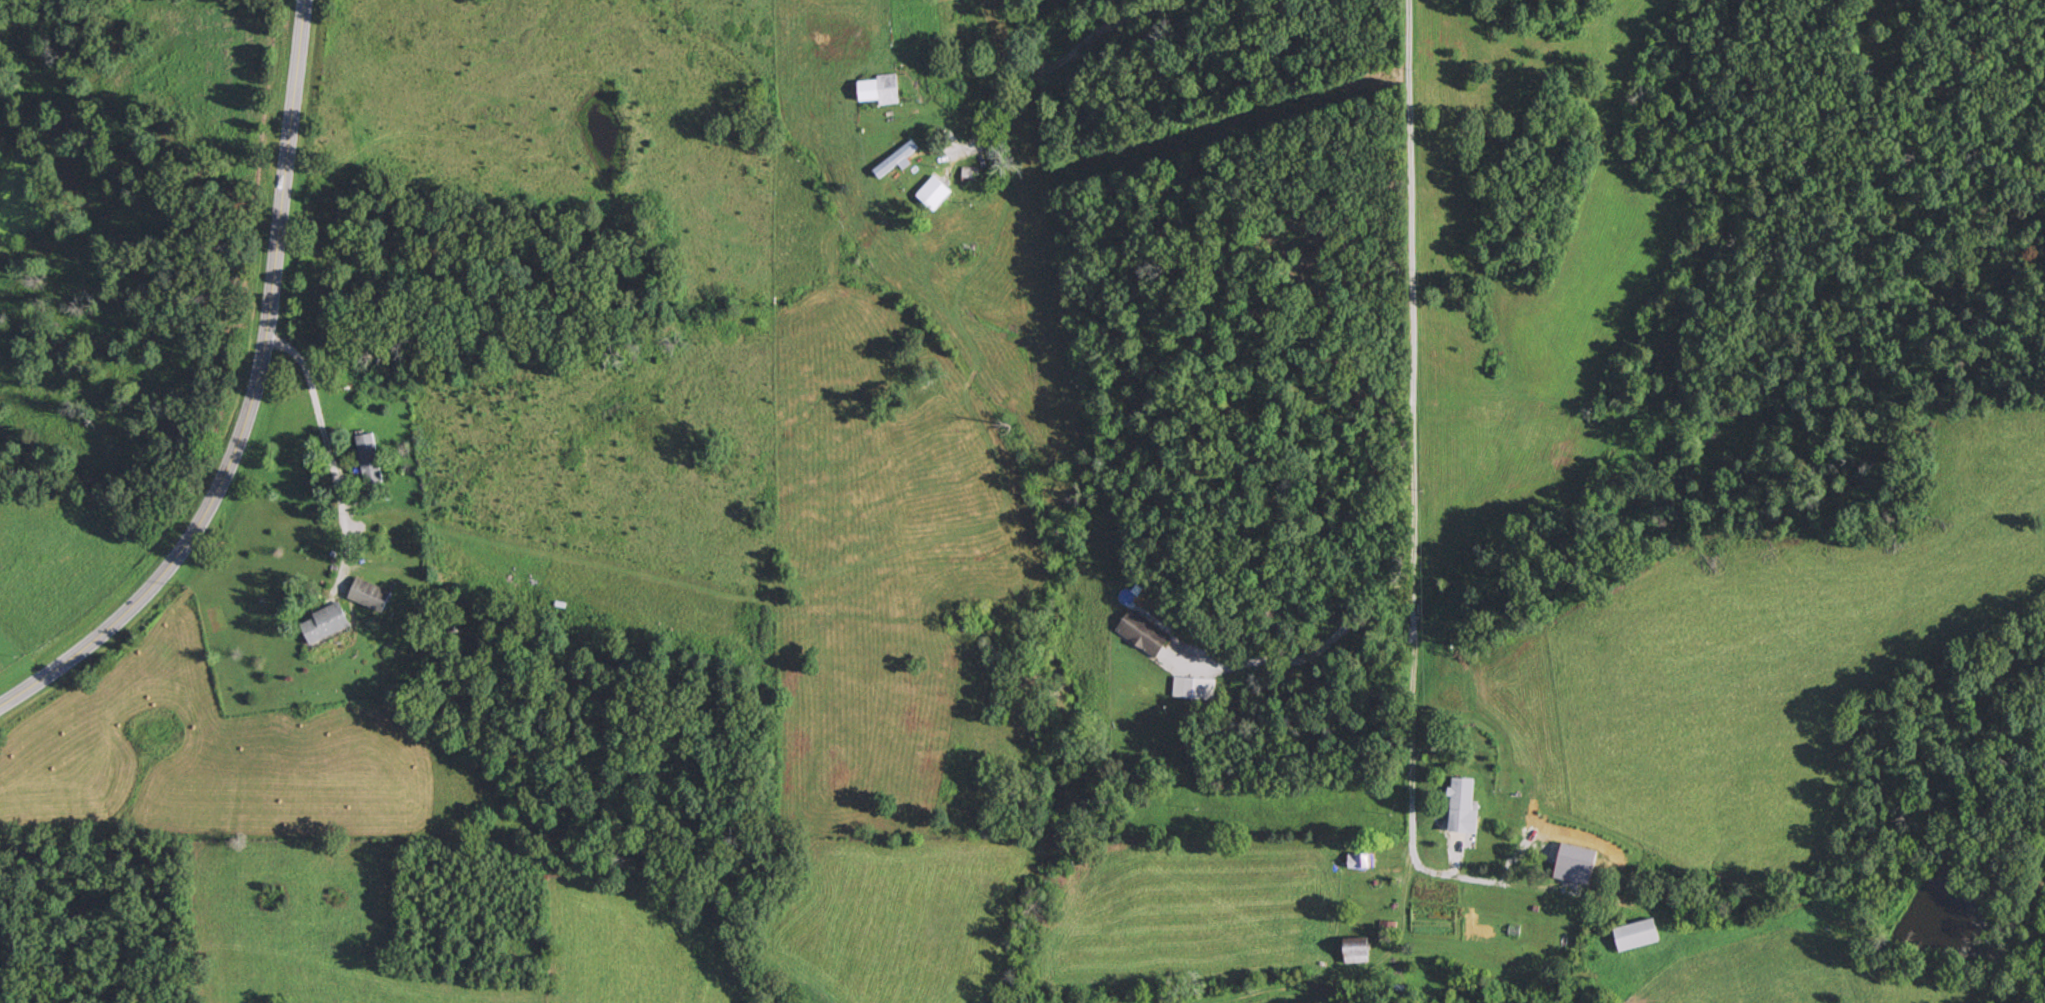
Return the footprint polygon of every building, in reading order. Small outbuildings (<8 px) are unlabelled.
[(881,100),(881,105),(901,104),(899,76),(859,79),(861,102),(881,100)] [(880,177),(921,151),(915,141),(874,168),(880,177)] [(979,167),(963,167),(963,186),(979,186),(979,167)] [(357,436),(363,486),(382,483),(375,433),(357,436)] [(349,597),(383,612),(393,591),(359,576),(349,597)] [(351,625),(340,601),(300,620),(311,644),(351,625)] [(1172,635),(1130,610),(1116,633),(1158,658),(1172,635)] [(1204,679),(1185,679),(1185,699),(1204,699),(1204,679)] [(1452,811),(1474,811),(1474,777),(1452,777),(1452,811)] [(1661,941),(1655,917),(1615,927),(1621,951),(1661,941)] [(1372,962),(1372,940),(1346,940),(1346,962),(1372,962)]
